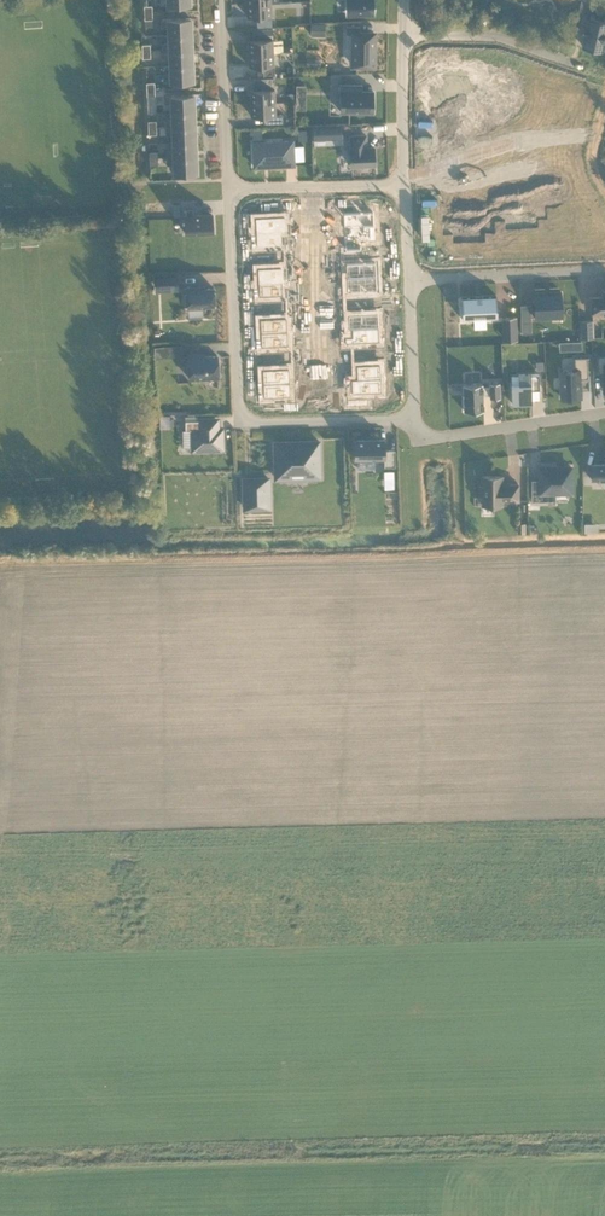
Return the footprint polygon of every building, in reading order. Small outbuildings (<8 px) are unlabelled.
[(347,11),(374,10),(373,0),(346,0),(347,11)] [(589,0),(587,0),(580,0),(578,9),(586,11),(589,0)] [(271,1),(247,2),(248,15),(272,14),(271,1)] [(169,33),(192,32),(191,17),(161,18),(161,25),(168,25),(169,33)] [(586,35),(583,45),(602,50),(604,37),(604,20),(590,17),(587,27),(584,26),(582,34),(586,35)] [(312,22),(312,33),(326,34),(326,22),(312,22)] [(375,51),(375,44),(374,44),(375,32),(360,32),(360,29),(360,25),(346,24),(346,32),(351,32),(354,32),(353,64),(374,65),(374,51),(375,51)] [(272,28),(253,28),(253,38),(268,37),(273,37),(273,27),(272,28)] [(162,42),(162,49),(192,47),(192,32),(169,33),(169,41),(162,42)] [(249,39),(249,52),(274,51),(273,38),(249,39)] [(170,64),(193,63),(192,47),(162,49),(162,56),(170,56),(170,64)] [(274,51),(249,52),(250,65),(265,64),(274,64),(274,51)] [(193,79),(193,63),(170,64),(170,72),(163,72),(163,80),(193,79)] [(274,64),(265,64),(265,69),(265,76),(275,75),(274,64)] [(340,82),(340,90),(341,90),(341,111),(373,111),(374,90),(355,90),(355,82),(340,82)] [(275,101),(275,88),(251,89),(251,102),(275,101)] [(503,100),(492,100),(493,128),(504,127),(504,116),(516,116),(515,91),(503,92),(503,100)] [(172,102),(172,110),(195,109),(194,93),(164,94),(164,102),(172,102)] [(475,98),(462,99),(463,123),(476,122),(476,133),(487,133),(486,105),(475,106),(475,98)] [(450,107),(439,108),(441,135),(452,135),(451,124),(463,123),(462,99),(450,99),(450,107)] [(275,101),(251,102),(252,115),(268,114),(276,114),(275,101)] [(165,125),(195,124),(195,109),(172,110),(172,118),(165,118),(165,125)] [(196,139),(195,124),(165,125),(166,133),(173,132),(173,140),(196,139)] [(342,125),(314,126),(314,142),(330,141),(329,138),(342,137),(342,125)] [(351,147),(350,147),(351,164),(375,163),(375,146),(366,147),(366,134),(351,135),(351,147)] [(167,156),(197,155),(196,139),(173,140),(174,148),(166,149),(167,156)] [(292,139),(253,141),(254,165),(294,164),(292,139)] [(197,170),(197,155),(167,156),(167,163),(174,163),(175,171),(197,170)] [(507,165),(507,156),(495,157),(495,165),(507,165)] [(490,171),(480,172),(481,182),(490,181),(490,171)] [(452,173),(442,174),(443,183),(452,183),(452,173)] [(560,176),(549,177),(550,204),(561,204),(561,212),(574,211),(573,187),(560,187),(560,176)] [(533,200),(520,200),(521,225),(534,224),(533,216),(544,216),(543,188),(532,189),(533,200)] [(507,190),(496,190),(498,218),(509,217),(509,225),(521,225),(520,200),(508,201),(507,190)] [(480,213),(468,214),(469,238),(481,238),(481,230),(492,229),(491,202),(480,202),(480,213)] [(358,204),(343,205),(344,227),(351,226),(375,225),(374,211),(358,212),(358,204)] [(455,204),(444,204),(445,232),(456,231),(457,239),(469,238),(468,214),(456,215),(455,204)] [(186,233),(213,232),(213,214),(194,215),(193,208),(186,208),(186,215),(185,215),(186,233)] [(271,216),(255,216),(256,231),(280,230),(286,229),(285,208),(271,208),(271,216)] [(375,225),(351,226),(352,248),(360,247),(359,240),(375,239),(375,225)] [(280,230),(256,231),(257,245),(273,244),(273,251),(281,251),(280,230)] [(360,255),(352,256),(353,277),(377,276),(376,262),(360,262),(360,255)] [(274,266),(258,267),(258,281),(282,280),(281,259),(273,259),(274,266)] [(178,275),(164,276),(164,288),(179,287),(178,275)] [(377,276),(353,277),(354,298),(362,298),(362,291),(378,290),(377,276)] [(282,280),(258,281),(259,295),(275,295),(275,302),(283,301),(282,280)] [(204,287),(204,286),(186,286),(187,306),(188,306),(189,316),(203,315),(203,305),(205,305),(205,304),(215,303),(214,287),(204,287)] [(562,311),(562,292),(562,291),(534,293),(535,313),(562,311)] [(464,318),(496,317),(498,316),(498,315),(496,315),(495,296),(497,296),(497,295),(495,295),(463,296),(462,296),(462,297),(464,297),(464,317),(462,317),(463,318),(464,318)] [(600,297),(592,297),(593,312),(604,312),(604,298),(600,299),(600,297)] [(362,305),(354,306),(355,327),(379,326),(379,312),(363,313),(362,305)] [(276,317),(260,317),(261,332),(285,331),(284,309),(276,309),(276,317)] [(516,316),(505,316),(506,339),(517,338),(516,316)] [(532,332),(531,318),(521,318),(522,333),(532,332)] [(594,336),(593,319),(580,319),(581,336),(594,336)] [(379,326),(355,327),(356,349),(364,348),(364,341),(380,340),(379,326)] [(285,331),(261,332),(261,346),(277,345),(278,352),(286,352),(285,331)] [(171,355),(183,354),(183,344),(171,345),(171,355)] [(189,377),(219,376),(218,355),(200,356),(200,353),(188,354),(189,377)] [(580,382),(580,378),(581,378),(581,377),(589,377),(588,355),(575,356),(575,367),(575,369),(560,369),(562,397),(581,396),(580,382),(581,382),(580,382)] [(365,356),(357,356),(358,378),(382,377),(381,363),(365,363),(365,356)] [(278,367),(262,368),(263,382),(287,381),(286,360),(278,360),(278,367)] [(512,384),(513,403),(533,402),(532,389),(540,389),(539,373),(519,374),(519,384),(512,384)] [(358,392),(347,393),(348,404),(367,403),(366,392),(382,391),(382,377),(358,378),(358,392)] [(287,381),(263,382),(264,397),(280,396),(280,403),(291,403),(290,381),(287,381)] [(483,382),(463,383),(464,410),(484,409),(483,394),(490,394),(490,397),(500,397),(499,381),(490,382),(490,385),(483,386),(483,382)] [(223,427),(220,427),(219,417),(199,417),(199,419),(185,419),(186,429),(192,429),(193,446),(193,449),(223,448),(223,427)] [(186,429),(183,429),(183,446),(193,446),(192,429),(186,429)] [(384,436),(355,437),(355,456),(385,456),(385,463),(395,463),(395,446),(385,446),(384,436)] [(293,440),(275,441),(276,477),(291,477),(290,469),(305,469),(305,476),(320,476),(319,440),(301,440),(301,442),(293,442),(293,440)] [(375,467),(375,458),(358,458),(358,467),(375,467)] [(592,463),(592,479),(604,479),(604,463),(592,463)] [(541,466),(541,491),(571,491),(571,466),(541,466)] [(503,475),(482,475),(482,485),(479,485),(479,494),(482,494),(482,503),(503,503),(503,499),(519,499),(519,483),(507,483),(507,485),(503,485),(503,475)] [(269,477),(244,478),(245,507),(269,506),(269,477)] [(532,491),(532,499),(541,499),(541,491),(532,491)] [(526,531),(526,521),(517,522),(517,531),(526,531)]
